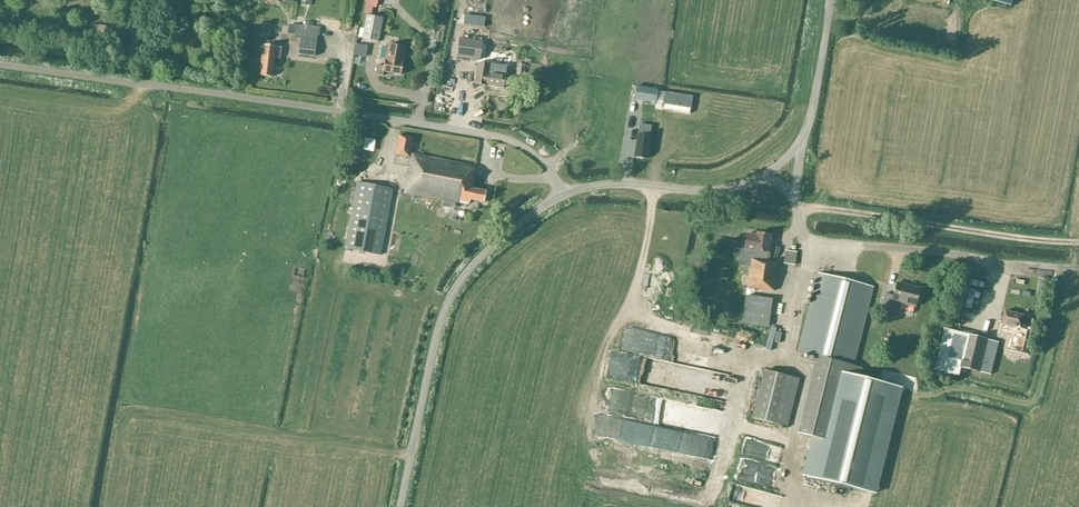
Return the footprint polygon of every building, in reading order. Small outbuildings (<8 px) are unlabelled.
[(384,18),(367,15),(362,39),(379,42),(384,18)] [(485,18),(465,15),(463,24),(484,27),(485,18)] [(271,24),(262,23),(260,40),(269,41),(271,24)] [(314,56),(317,35),(318,27),(298,25),(297,35),(301,36),(298,54),(314,56)] [(458,57),(480,60),(483,43),(460,39),(458,57)] [(495,44),(487,43),(484,56),(493,58),(495,44)] [(377,65),(375,75),(383,76),(383,72),(401,75),(402,69),(401,69),(405,47),(388,45),(384,66),(377,65)] [(279,59),(280,48),(275,47),(263,46),(260,76),(271,77),(274,58),(279,59)] [(354,54),(353,61),(362,63),(363,56),(354,54)] [(478,63),(474,84),(487,86),(487,85),(503,88),(504,82),(505,77),(505,76),(507,66),(490,63),(490,65),(478,63)] [(659,89),(637,86),(634,100),(656,103),(659,89)] [(471,105),(478,108),(482,96),(475,94),(471,105)] [(646,159),(649,137),(646,137),(647,126),(640,125),(638,136),(634,157),(646,159)] [(399,135),(395,155),(410,157),(404,193),(458,203),(458,201),(469,203),(470,200),(484,202),(486,191),(471,188),(475,166),(411,153),(413,138),(399,135)] [(381,255),(393,189),(357,182),(345,248),(381,255)] [(756,233),(756,236),(746,234),(744,249),(754,251),(753,259),(750,259),(746,287),(774,291),(778,263),(767,261),(770,235),(756,233)] [(796,259),(796,252),(786,251),(785,257),(784,263),(795,265),(796,259)] [(818,273),(798,352),(819,357),(800,434),(811,437),(802,475),(874,493),(900,388),(859,377),(861,368),(853,365),(873,287),(818,273)] [(915,307),(920,288),(897,283),(893,296),(884,293),(881,307),(895,311),(897,303),(915,307)] [(772,298),(746,295),(742,324),(769,327),(772,298)] [(1022,329),(1025,315),(1005,311),(1001,328),(1014,332),(1010,348),(1020,350),(1025,329),(1022,329)] [(875,328),(868,326),(866,339),(873,341),(875,328)] [(770,347),(774,329),(769,328),(765,346),(770,347)] [(988,339),(969,335),(955,331),(946,364),(961,367),(991,375),(996,355),(998,348),(999,342),(988,339)] [(671,355),(653,445),(670,448),(688,355),(693,356),(693,352),(689,351),(688,358),(671,355)] [(752,418),(787,427),(799,379),(764,370),(752,418)] [(704,426),(712,384),(693,381),(684,432),(692,433),(693,424),(704,426)] [(635,387),(626,443),(643,446),(651,389),(635,387)] [(732,481),(728,495),(776,506),(779,493),(732,481)]
